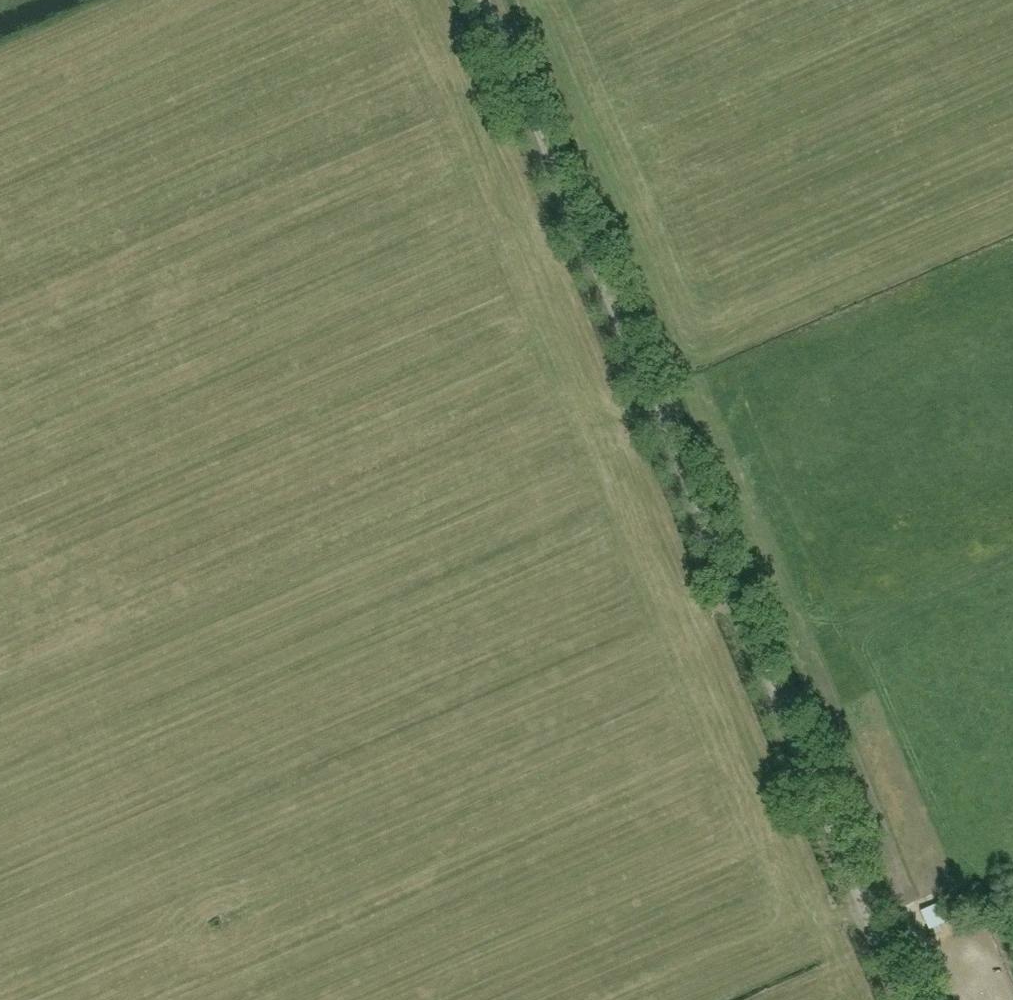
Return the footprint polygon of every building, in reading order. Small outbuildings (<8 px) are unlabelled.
[(907,909),(924,903),(920,892),(903,898),(907,909)] [(920,911),(920,912),(928,930),(944,923),(939,911),(936,905),(936,904),(920,911)]
